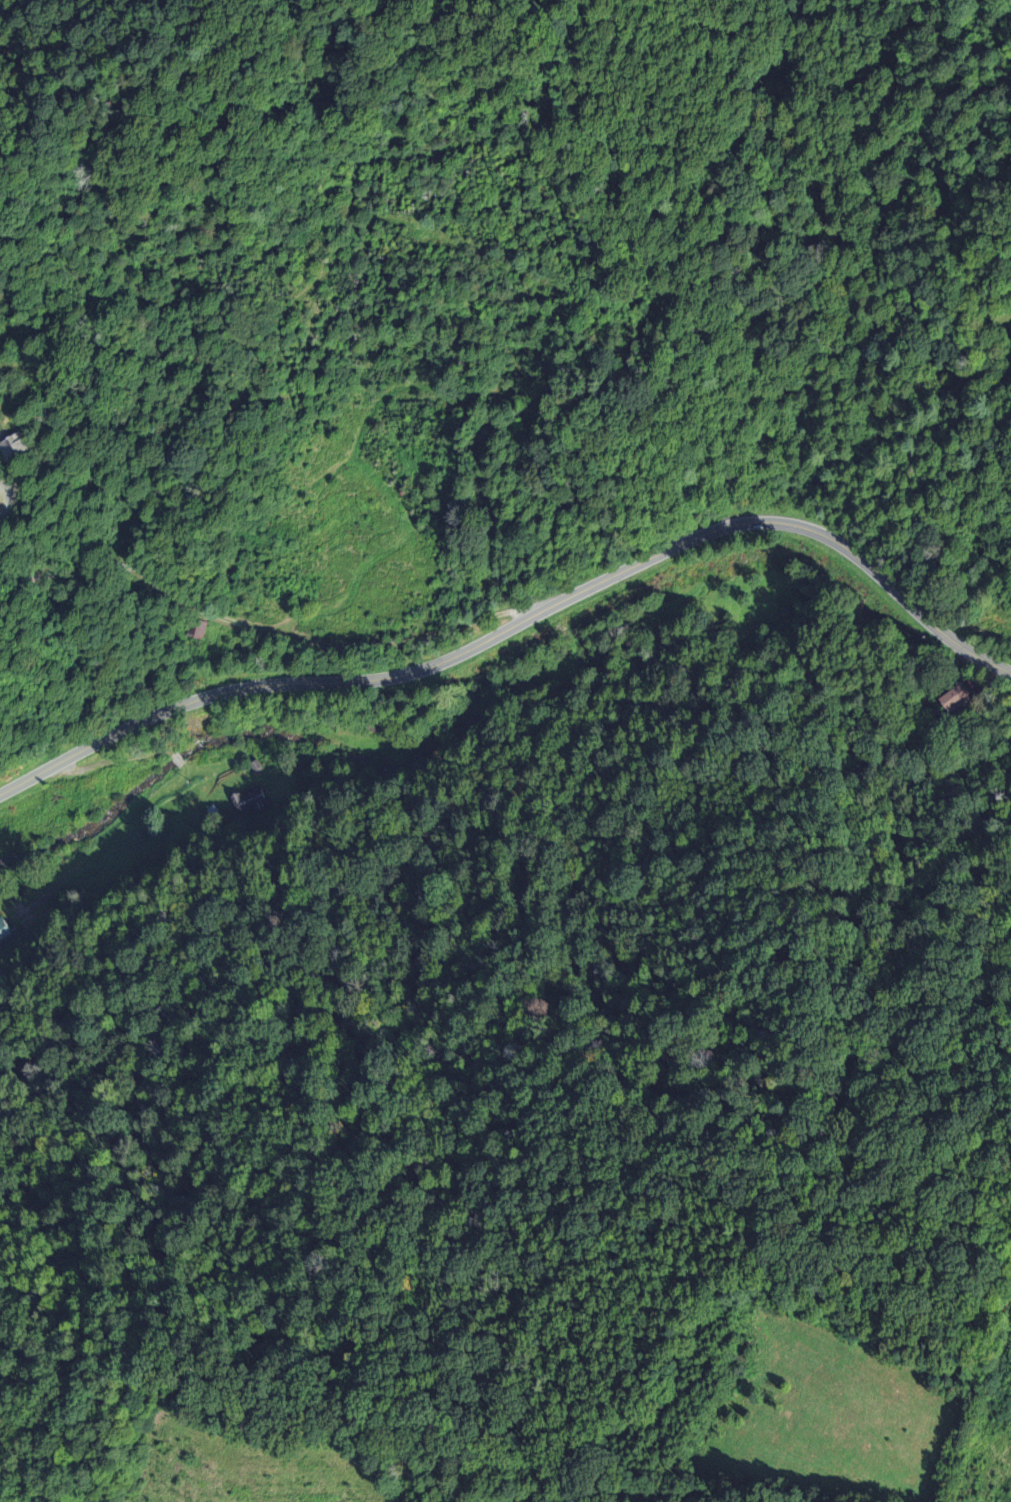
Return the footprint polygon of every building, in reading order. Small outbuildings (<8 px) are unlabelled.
[(12,464),(32,450),(19,432),(0,445),(0,447),(12,464)] [(204,640),(206,623),(190,621),(189,638),(204,640)] [(962,687),(945,702),(963,723),(980,707),(962,687)]
